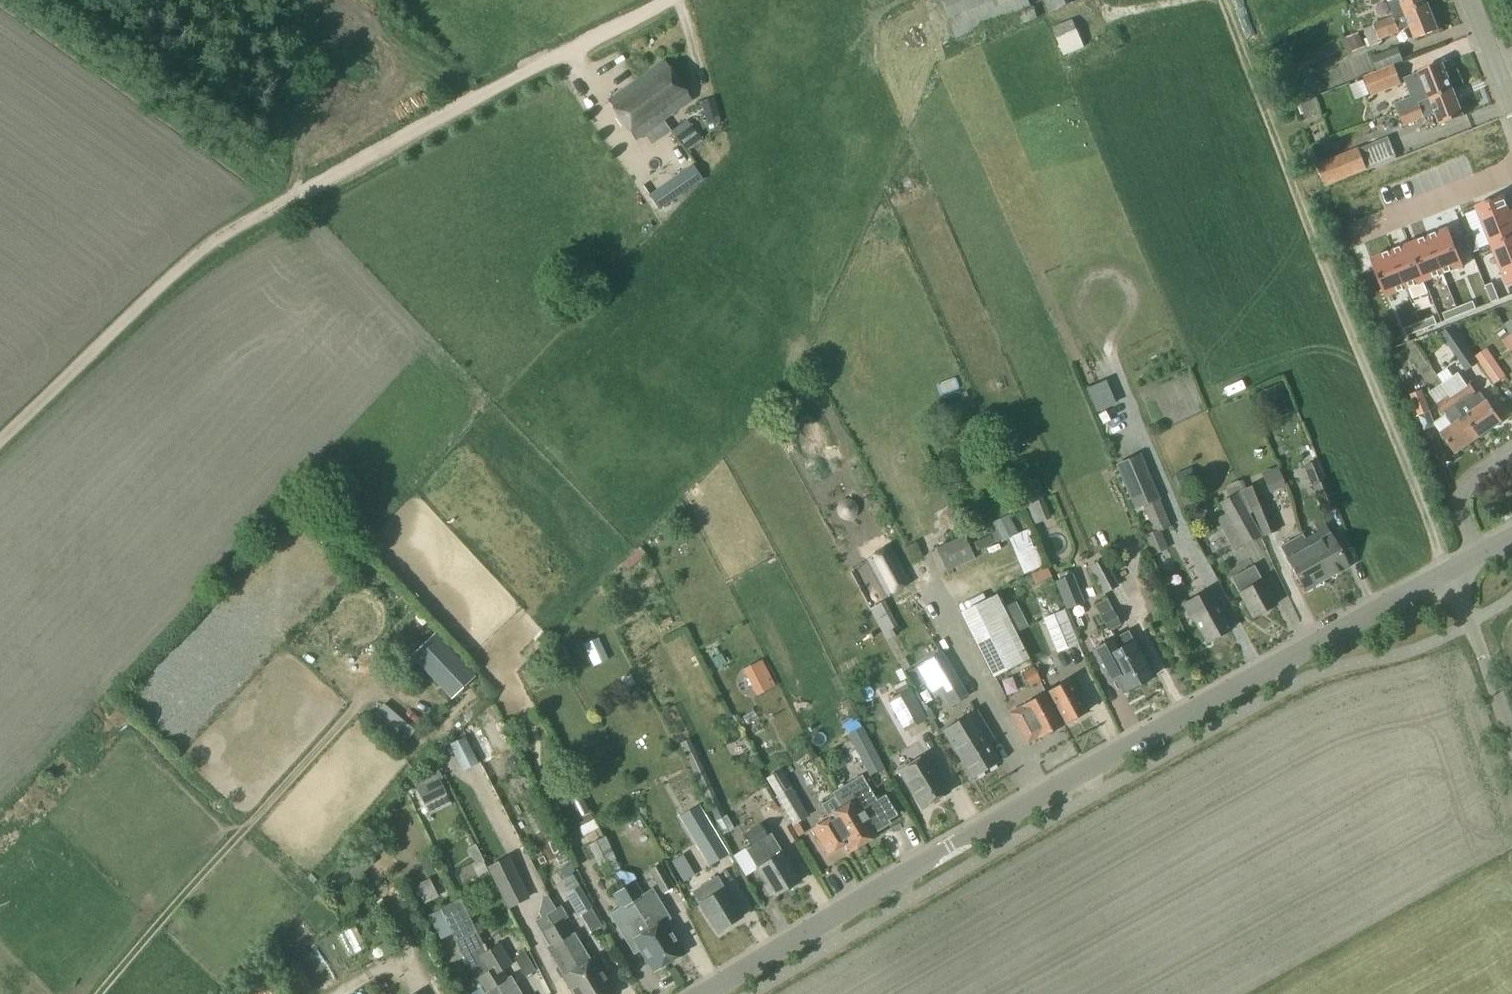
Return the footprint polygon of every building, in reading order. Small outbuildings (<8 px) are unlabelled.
[(958,38),(1031,6),(1029,0),(941,0),(958,38)] [(1052,12),(1081,0),(1047,0),(1052,12)] [(1394,17),(1406,13),(1428,4),(1427,0),(1400,0),(1389,4),(1394,17)] [(1394,17),(1399,29),(1410,25),(1416,40),(1439,31),(1428,4),(1406,13),(1394,17)] [(1019,14),(1024,24),(1039,18),(1034,7),(1019,14)] [(1384,21),(1390,35),(1400,31),(1399,29),(1394,17),(1384,21)] [(1053,27),(1065,55),(1083,47),(1072,19),(1053,27)] [(1384,21),(1375,25),(1375,26),(1380,39),(1390,35),(1384,21)] [(1375,26),(1375,25),(1363,30),(1369,46),(1381,41),(1380,39),(1375,26)] [(1359,33),(1347,38),(1352,51),(1364,46),(1359,33)] [(1371,57),(1376,71),(1393,65),(1402,62),(1397,48),(1371,57)] [(635,81),(664,120),(691,100),(662,61),(635,81)] [(1397,104),(1400,110),(1410,106),(1453,90),(1443,63),(1421,72),(1421,73),(1406,78),(1413,97),(1397,104)] [(1376,71),(1361,77),(1367,91),(1368,96),(1400,84),(1393,65),(1376,71)] [(1367,91),(1361,77),(1348,82),(1353,96),(1367,91)] [(664,120),(635,81),(609,100),(637,139),(664,120)] [(1410,106),(1415,120),(1436,112),(1441,125),(1463,117),(1453,90),(1410,106)] [(701,102),(707,125),(720,122),(714,99),(701,102)] [(1415,120),(1410,106),(1400,110),(1405,124),(1415,120)] [(687,121),(672,132),(680,143),(683,141),(689,149),(700,141),(687,121)] [(1318,163),(1328,187),(1367,171),(1357,147),(1318,163)] [(658,190),(667,203),(701,179),(692,166),(658,190)] [(1474,207),(1490,246),(1511,238),(1511,211),(1510,212),(1503,195),(1474,207)] [(1448,228),(1427,237),(1443,276),(1464,267),(1448,228)] [(1472,234),(1465,237),(1471,254),(1479,251),(1472,234)] [(1427,237),(1409,244),(1425,283),(1443,276),(1427,237)] [(1490,246),(1506,286),(1511,283),(1511,238),(1490,246)] [(1409,244),(1391,251),(1407,290),(1425,283),(1409,244)] [(1391,251),(1370,259),(1386,298),(1407,290),(1391,251)] [(1492,285),(1485,288),(1492,304),(1499,301),(1492,285)] [(1473,303),(1456,310),(1459,317),(1476,310),(1473,303)] [(1456,310),(1443,315),(1446,322),(1459,317),(1456,310)] [(1434,319),(1421,324),(1424,331),(1437,326),(1434,319)] [(1421,324),(1404,331),(1407,338),(1424,331),(1421,324)] [(1468,373),(1480,364),(1478,361),(1476,358),(1456,329),(1443,338),(1468,373)] [(1478,361),(1480,364),(1483,368),(1494,360),(1489,353),(1481,359),(1478,361)] [(1449,394),(1479,437),(1503,421),(1489,401),(1487,403),(1480,393),(1473,398),(1470,395),(1473,393),(1459,372),(1440,385),(1447,396),(1449,394)] [(1103,382),(1086,389),(1096,412),(1113,405),(1103,382)] [(1285,396),(1281,386),(1259,395),(1264,405),(1285,396)] [(1410,394),(1417,415),(1430,410),(1422,390),(1410,394)] [(1479,437),(1449,394),(1447,396),(1435,404),(1444,417),(1440,420),(1435,423),(1442,433),(1455,453),(1479,437)] [(1139,456),(1117,466),(1135,508),(1157,499),(1139,456)] [(1304,465),(1323,511),(1337,506),(1326,480),(1318,459),(1304,465)] [(1284,484),(1277,467),(1261,473),(1269,491),(1284,484)] [(1174,476),(1179,488),(1196,480),(1191,468),(1174,476)] [(1025,497),(1039,491),(1034,480),(1020,485),(1025,497)] [(1244,488),(1253,511),(1264,536),(1278,531),(1258,483),(1244,488)] [(1271,492),(1283,535),(1303,529),(1291,487),(1271,492)] [(1045,506),(1039,491),(1025,497),(1031,512),(1045,506)] [(1225,515),(1242,546),(1261,536),(1250,515),(1238,493),(1231,497),(1222,502),(1228,513),(1225,515)] [(1306,541),(1326,579),(1348,567),(1324,522),(1315,527),(1319,533),(1306,541)] [(1036,531),(1018,537),(1032,573),(1049,566),(1036,531)] [(1280,547),(1304,591),(1326,579),(1306,541),(1302,535),(1280,547)] [(935,549),(944,571),(973,559),(964,536),(935,549)] [(917,561),(929,557),(924,543),(912,548),(917,561)] [(636,570),(653,554),(646,547),(629,562),(636,570)] [(887,595),(909,583),(889,547),(868,559),(887,595)] [(1089,567),(1103,592),(1118,584),(1105,558),(1089,567)] [(1254,565),(1231,577),(1252,617),(1275,605),(1254,565)] [(1038,570),(1039,585),(1056,584),(1054,569),(1038,570)] [(1057,580),(1067,608),(1084,601),(1073,574),(1057,580)] [(1229,629),(1217,607),(1216,607),(1210,594),(1206,588),(1181,602),(1191,621),(1194,619),(1206,641),(1229,629)] [(1028,657),(995,595),(961,612),(994,675),(1028,657)] [(1095,604),(1102,616),(1113,611),(1106,598),(1095,604)] [(1056,655),(1078,646),(1062,611),(1041,620),(1056,655)] [(1113,611),(1102,616),(1110,630),(1120,625),(1113,611)] [(475,675),(434,632),(411,654),(452,697),(475,675)] [(1127,672),(1115,679),(1123,692),(1154,676),(1136,641),(1133,643),(1128,634),(1111,643),(1127,672)] [(1127,672),(1111,643),(1094,652),(1109,682),(1115,679),(1127,672)] [(924,663),(950,706),(966,696),(939,653),(924,663)] [(760,661),(745,669),(758,695),(774,687),(760,661)] [(1021,674),(1028,687),(1040,681),(1033,668),(1021,674)] [(1047,694),(1062,725),(1088,711),(1072,681),(1047,694)] [(914,692),(911,688),(888,700),(894,711),(917,699),(914,692)] [(1062,725),(1047,694),(1010,713),(1025,743),(1037,737),(1038,737),(1062,725)] [(843,724),(848,735),(862,727),(856,717),(843,724)] [(945,732),(956,749),(955,749),(972,777),(998,761),(981,733),(974,738),(964,721),(945,732)] [(862,727),(848,735),(847,735),(869,776),(884,768),(862,727)] [(450,744),(462,769),(476,762),(464,737),(450,744)] [(680,744),(707,800),(715,797),(689,740),(680,744)] [(898,770),(920,809),(948,792),(926,754),(898,770)] [(510,769),(516,769),(520,765),(520,760),(516,756),(510,756),(506,760),(506,765),(510,769)] [(414,784),(423,804),(445,794),(448,801),(452,799),(434,763),(414,784)] [(783,763),(769,771),(779,789),(793,782),(783,763)] [(807,815),(790,788),(777,796),(775,797),(792,824),(797,821),(807,815)] [(849,851),(862,843),(848,819),(847,820),(839,808),(841,807),(835,796),(821,803),(828,814),(820,819),(822,822),(812,828),(827,853),(844,842),(849,851)] [(715,797),(707,800),(715,818),(723,815),(715,797)] [(848,819),(862,843),(876,835),(855,798),(841,807),(839,808),(847,820),(848,819)] [(723,815),(715,818),(723,833),(733,827),(726,813),(723,815)] [(750,848),(767,838),(760,825),(743,835),(750,848)] [(594,841),(602,860),(608,874),(624,868),(610,835),(594,841)] [(771,836),(767,838),(750,848),(747,850),(757,867),(767,884),(763,886),(770,896),(773,894),(774,896),(799,881),(790,865),(792,863),(786,853),(783,855),(781,852),(781,853),(771,836)] [(698,879),(714,869),(705,854),(689,864),(698,879)] [(421,860),(429,875),(440,869),(432,855),(421,860)] [(688,865),(681,855),(670,862),(676,872),(688,865)] [(487,868),(494,882),(507,907),(527,897),(514,871),(508,858),(487,868)] [(650,870),(663,892),(673,886),(661,864),(650,870)] [(723,888),(717,878),(693,893),(700,903),(717,931),(740,917),(723,888)] [(638,882),(626,889),(668,961),(672,959),(675,961),(680,958),(680,954),(683,953),(665,921),(670,918),(653,889),(645,894),(638,882)] [(591,907),(579,886),(568,893),(581,914),(591,907)] [(668,961),(626,889),(614,896),(621,908),(611,914),(635,954),(641,950),(653,970),(656,968),(659,970),(664,967),(664,964),(668,961)] [(667,893),(672,912),(685,909),(681,890),(667,893)] [(451,933),(471,922),(459,900),(428,917),(440,939),(451,933)] [(556,909),(551,900),(534,911),(538,918),(535,920),(542,931),(560,961),(558,962),(567,976),(564,978),(574,993),(594,993),(547,915),(556,909)] [(594,993),(614,993),(594,960),(591,962),(582,947),(581,948),(564,919),(562,919),(556,909),(547,915),(594,993)] [(473,923),(453,934),(470,967),(464,970),(474,987),(481,984),(486,993),(499,986),(481,955),(487,951),(473,923)] [(525,938),(513,943),(518,955),(530,949),(525,938)] [(378,944),(384,956),(393,951),(387,940),(378,944)] [(499,986),(508,981),(502,970),(511,965),(500,947),(497,946),(487,951),(481,955),(499,986)] [(503,993),(521,993),(512,979),(508,981),(499,986),(503,993)]
